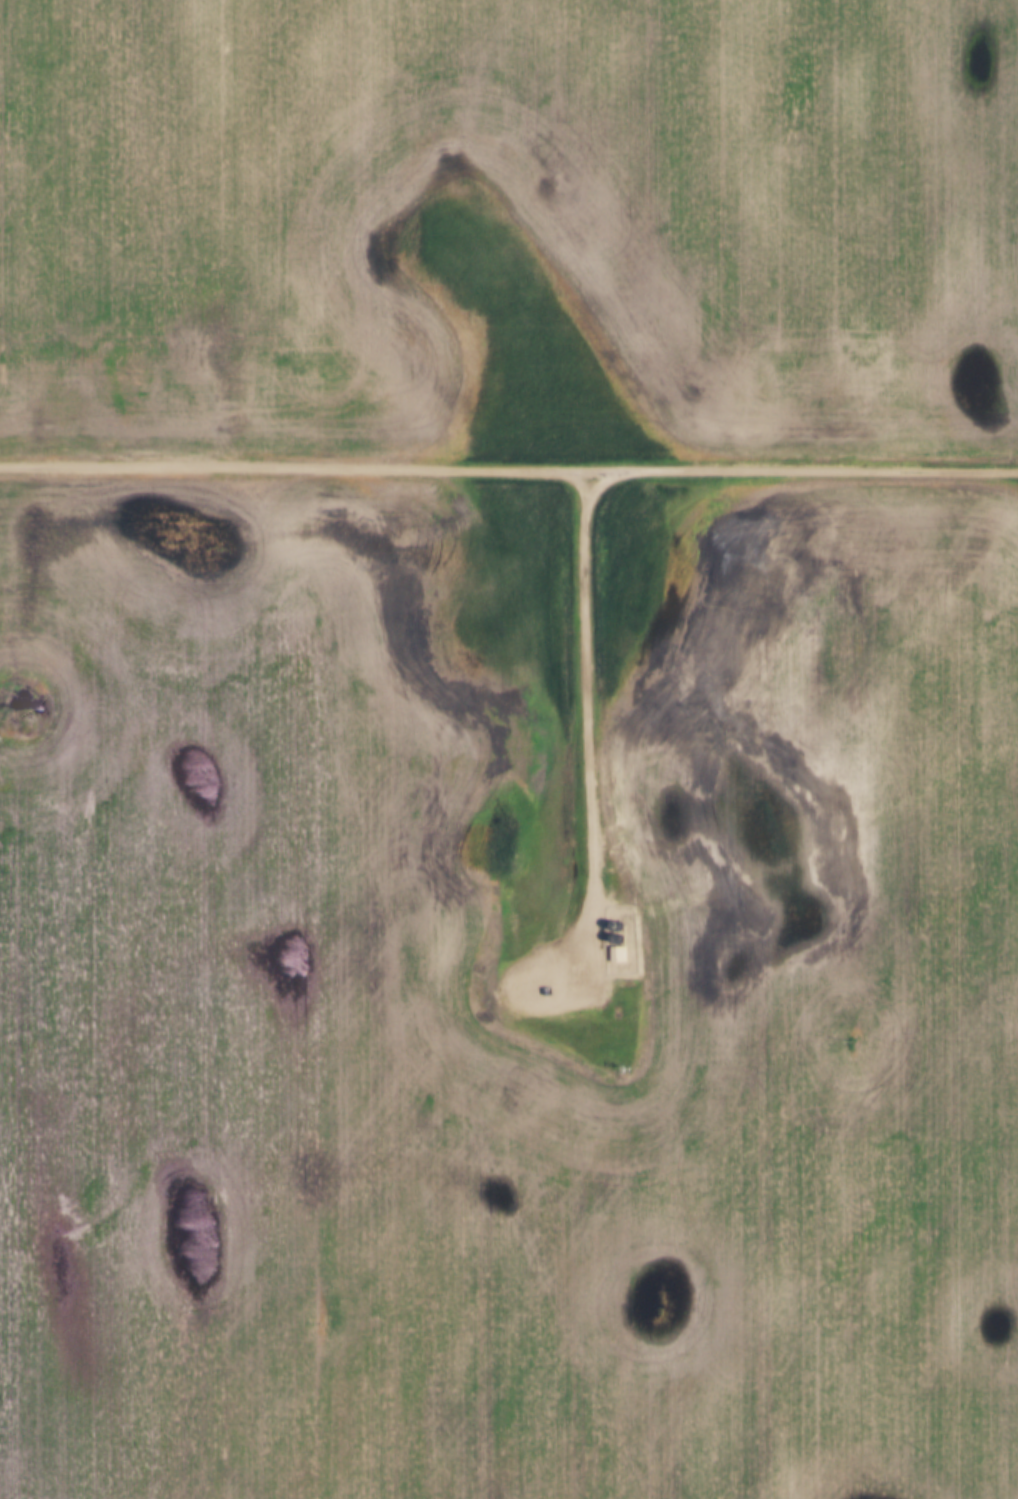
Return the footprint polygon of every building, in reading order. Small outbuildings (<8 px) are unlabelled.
[(611,962),(624,962),(624,947),(611,947),(611,962)]
